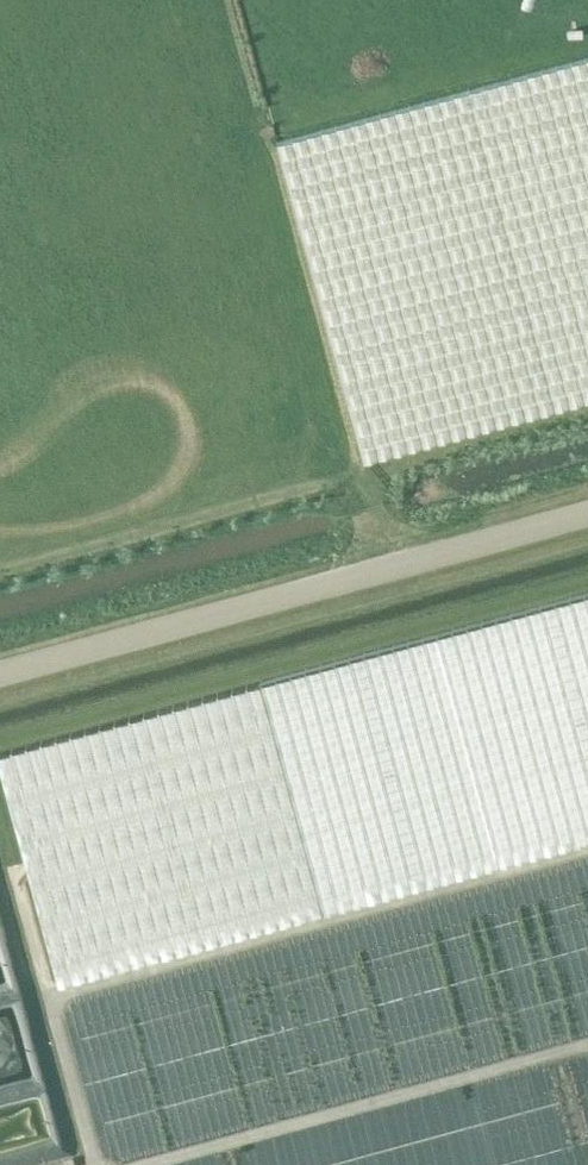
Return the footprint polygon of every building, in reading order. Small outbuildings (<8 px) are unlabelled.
[(278,142),(365,461),(587,400),(587,57),(278,142)] [(262,683),(324,912),(587,840),(587,594),(262,683)] [(0,754),(0,766),(59,984),(324,912),(262,683),(0,754)]
